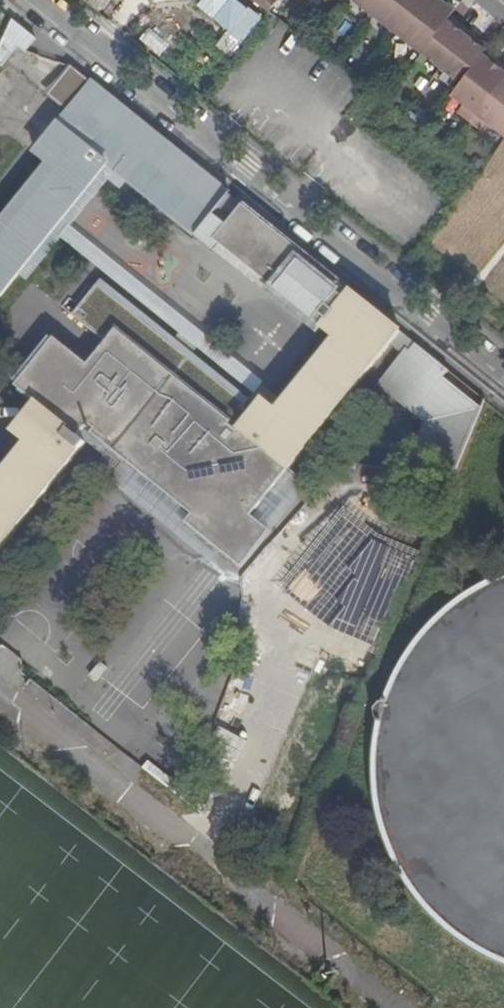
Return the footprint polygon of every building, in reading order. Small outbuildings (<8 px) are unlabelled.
[(109,17),(117,3),(111,0),(81,0),(80,1),(109,17)] [(233,58),(264,18),(242,0),(203,0),(197,8),(228,33),(217,46),(233,58)] [(269,9),(276,0),(257,0),(269,9)] [(461,81),(483,53),(486,48),(447,18),(450,14),(455,9),(443,0),(356,0),(461,81)] [(447,18),(486,48),(489,44),(450,14),(447,18)] [(36,39),(14,21),(0,53),(0,65),(2,66),(18,46),(25,52),(36,39)] [(154,36),(147,48),(168,61),(175,49),(154,36)] [(503,78),(503,70),(483,53),(461,81),(451,94),(466,105),(460,113),(471,121),(503,78)] [(71,109),(36,154),(50,165),(0,227),(0,300),(108,164),(197,236),(227,199),(230,195),(72,67),(60,82),(80,98),(71,109)] [(471,121),(485,132),(492,124),(503,133),(503,78),(471,121)] [(80,98),(60,82),(51,94),(71,109),(80,98)] [(230,195),(227,199),(259,224),(262,220),(230,195)] [(310,317),(323,328),(346,299),(339,293),(345,286),(262,220),(259,224),(227,199),(197,236),(218,253),(221,249),(307,320),(310,317)] [(221,249),(218,253),(317,334),(323,328),(310,317),(307,320),(221,249)] [(252,516),(390,345),(401,332),(352,292),(346,299),(323,328),(331,334),(272,408),(258,396),(250,406),(242,400),(246,397),(100,279),(71,315),(104,341),(86,362),(52,335),(12,384),(31,400),(9,428),(27,443),(0,476),(0,550),(87,443),(239,566),(268,529),(252,516)] [(390,345),(402,355),(407,349),(410,351),(416,344),(401,332),(390,345)] [(436,419),(414,474),(450,488),(483,410),(456,388),(454,391),(442,381),(450,371),(416,344),(410,351),(407,349),(402,355),(379,384),(408,408),(414,401),(436,419)] [(414,401),(408,408),(426,422),(406,471),(414,474),(436,419),(414,401)] [(439,619),(425,634),(413,650),(402,667),(393,685),(385,703),(380,723),(376,743),(375,763),(375,783),(377,803),(381,823),(387,842),(395,860),(404,878),(416,895),(428,911),(443,925),(458,938),(475,949),(493,959),(503,964),(503,577),(495,581),(480,589),(465,598),(452,608),(439,619)]
